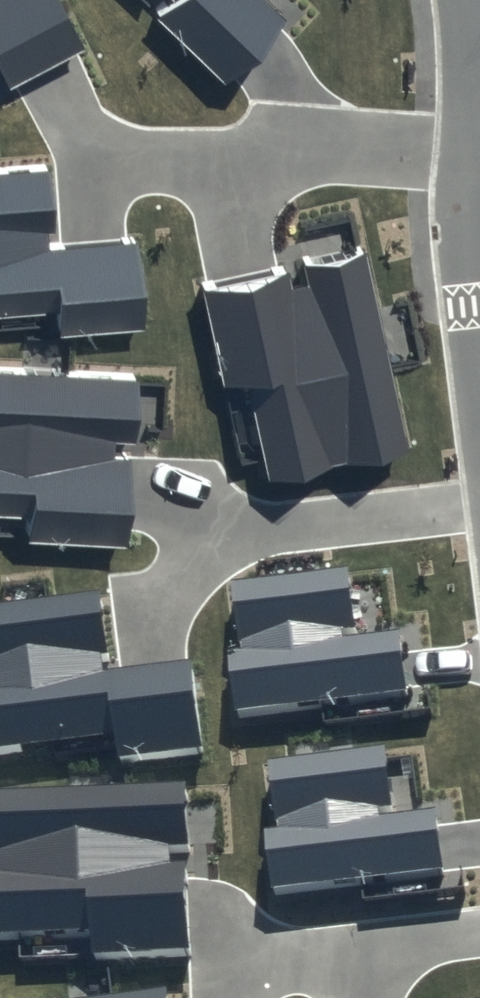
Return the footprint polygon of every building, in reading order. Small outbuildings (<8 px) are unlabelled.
[(10,89),(87,51),(62,0),(0,0),(0,70),(10,89)] [(157,20),(229,84),(284,21),(261,0),(175,0),(157,20)] [(52,170),(0,174),(0,317),(59,311),(61,338),(145,331),(138,244),(59,251),(52,170)] [(408,449),(366,257),(300,271),(304,289),(291,292),(287,274),(204,292),(225,389),(252,383),(272,478),(408,449)] [(136,378),(0,373),(0,518),(33,519),(32,541),(128,545),(132,455),(113,454),(114,440),(134,441),(136,378)] [(354,636),(346,568),(232,581),(239,647),(227,648),(234,710),(407,691),(400,631),(354,636)] [(100,592),(0,604),(0,748),(114,735),(116,756),(200,746),(190,660),(109,669),(100,592)] [(392,807),(385,746),(266,758),(273,826),(264,827),(270,883),(441,866),(435,808),(379,814),(378,808),(392,807)] [(178,781),(0,792),(0,937),(91,931),(92,953),(188,947),(182,857),(164,858),(163,844),(182,843),(178,781)] [(168,987),(72,997),(169,997),(168,987)]
